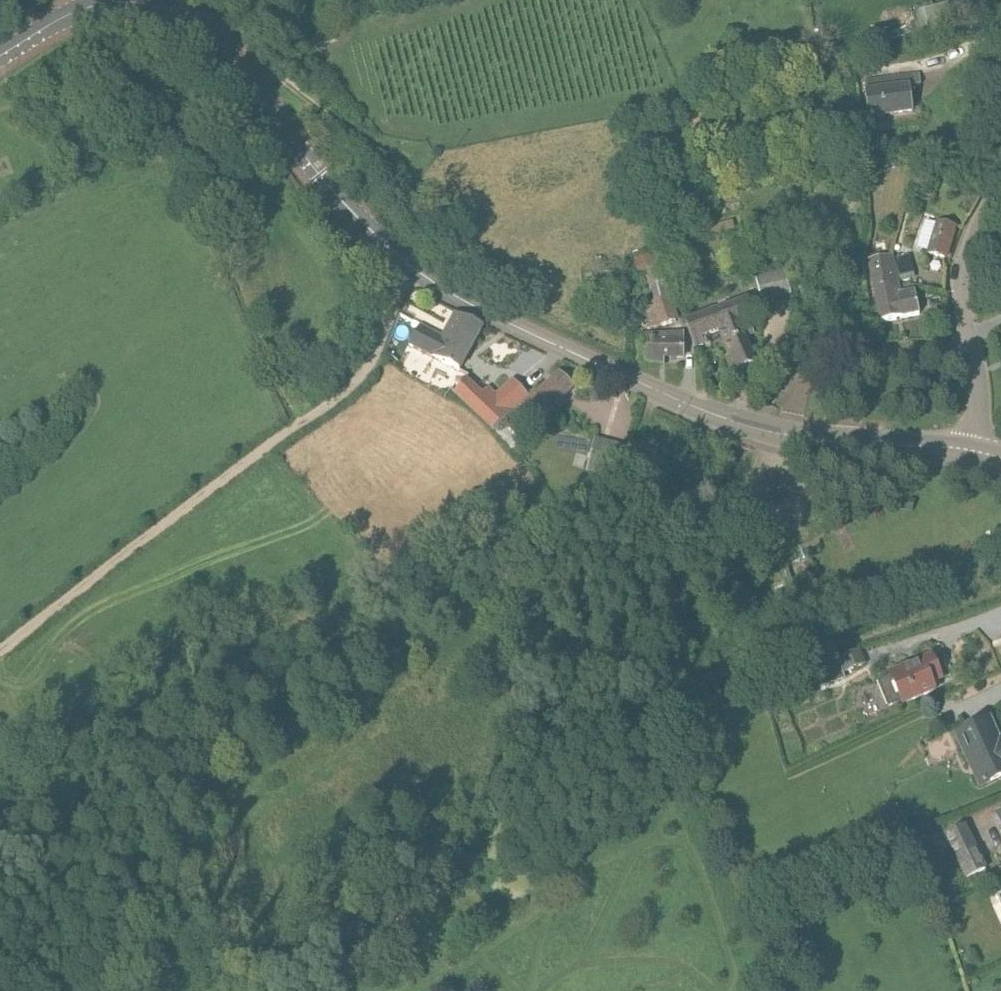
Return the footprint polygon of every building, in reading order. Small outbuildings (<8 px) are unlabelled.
[(322,33),(311,36),(314,47),(325,44),(322,33)] [(866,92),(869,118),(912,112),(909,87),(866,92)] [(929,254),(945,259),(955,227),(939,222),(929,254)] [(668,247),(659,249),(664,265),(672,263),(668,247)] [(646,270),(650,287),(668,282),(664,265),(659,249),(633,257),(637,273),(646,270)] [(906,284),(900,285),(893,255),(868,260),(876,304),(865,306),(869,326),(920,315),(915,291),(908,293),(906,284)] [(901,282),(910,280),(907,263),(906,257),(896,259),(901,282)] [(769,271),(768,266),(753,270),(761,297),(775,293),(776,298),(792,294),(784,267),(769,271)] [(654,328),(679,321),(672,297),(648,304),(654,328)] [(754,334),(748,320),(755,318),(747,299),(685,318),(695,347),(704,344),(701,336),(720,330),(736,373),(756,365),(745,337),(754,334)] [(434,357),(460,371),(483,327),(456,314),(434,357)] [(661,366),(661,357),(684,357),(684,335),(642,336),(642,365),(661,366)] [(524,405),(538,422),(560,401),(557,398),(572,384),(560,373),(524,405)] [(480,392),(466,380),(458,390),(455,394),(493,432),(499,425),(530,398),(514,380),(491,401),(480,392)] [(596,439),(591,459),(588,472),(612,480),(621,446),(596,439)] [(794,570),(813,565),(811,556),(791,562),(794,570)] [(842,659),(847,671),(865,664),(861,652),(842,659)] [(906,703),(934,691),(931,684),(942,679),(933,657),(894,674),(895,676),(878,683),(888,708),(906,701),(906,703)] [(999,741),(990,721),(955,738),(963,754),(974,749),(989,782),(1000,777),(1000,740),(999,741)] [(966,828),(947,837),(967,879),(987,870),(966,828)]
